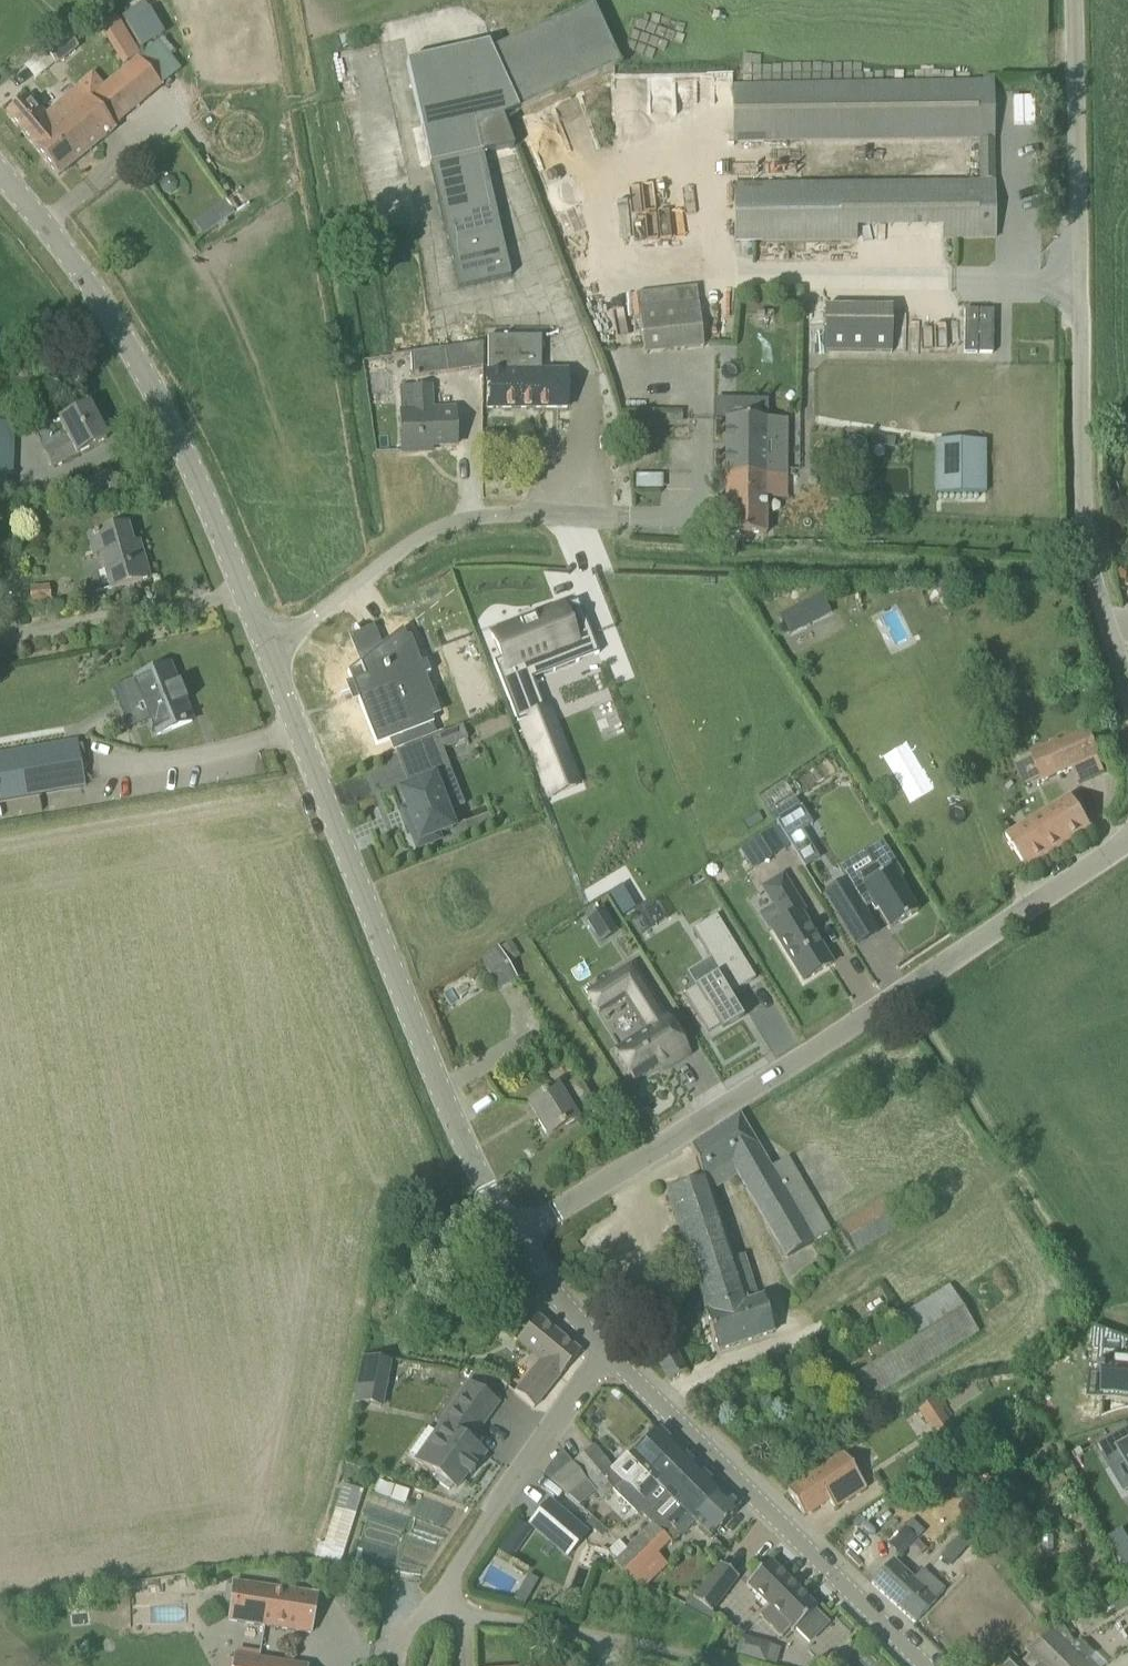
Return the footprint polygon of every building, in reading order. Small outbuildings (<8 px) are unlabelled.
[(424,144),(425,149),(417,151),(421,174),(432,172),(458,288),(511,277),(483,153),(514,146),(503,118),(519,111),(491,50),(593,4),(591,0),(497,0),(474,10),(490,46),(460,53),(408,64),(407,65),(418,117),(424,144)] [(593,4),(491,50),(519,111),(621,65),(593,4)] [(126,20),(139,47),(164,36),(151,9),(126,20)] [(45,50),(56,64),(77,47),(66,33),(45,50)] [(160,41),(142,56),(164,82),(181,68),(160,41)] [(29,95),(6,114),(42,156),(56,144),(48,135),(106,86),(94,72),(78,84),(80,86),(45,115),(29,95)] [(120,74),(106,86),(48,135),(56,144),(42,156),(59,177),(115,129),(113,127),(143,102),(120,74)] [(995,182),(994,82),(733,86),(734,141),(966,138),(979,138),(980,183),(995,182)] [(162,184),(162,191),(166,195),(173,195),(177,191),(177,184),(173,180),(166,180),(162,184)] [(204,237),(235,215),(225,201),(194,222),(204,237)] [(434,349),(432,335),(414,225),(372,232),(392,357),(411,354),(412,378),(483,368),(483,342),(434,350),(434,349)] [(704,347),(698,300),(697,293),(697,287),(665,290),(671,351),(704,347)] [(825,305),(824,351),(892,352),(893,307),(825,305)] [(488,373),(487,373),(487,408),(567,408),(567,372),(541,372),(541,337),(488,337),(488,373)] [(431,387),(400,388),(402,453),(422,452),(422,447),(457,445),(455,410),(432,411),(431,387)] [(716,399),(716,418),(726,419),(731,419),(732,399),(716,399)] [(76,454),(77,455),(106,440),(89,407),(60,422),(68,438),(44,450),(53,466),(76,454)] [(726,476),(766,476),(766,472),(766,471),(786,471),(787,427),(766,426),(767,419),(731,419),(726,419),(726,440),(726,476)] [(7,492),(7,477),(12,478),(14,425),(0,424),(0,492),(7,492)] [(985,442),(935,442),(935,495),(986,495),(985,442)] [(500,473),(500,479),(504,484),(511,484),(515,480),(515,473),(511,468),(504,468),(500,473)] [(786,487),(786,471),(766,471),(766,476),(726,476),(725,534),(766,534),(767,487),(786,487)] [(101,553),(111,589),(149,578),(139,543),(132,545),(127,526),(90,537),(95,555),(101,553)] [(41,588),(30,588),(31,602),(42,602),(41,588)] [(790,635),(810,625),(800,604),(780,615),(790,635)] [(518,723),(521,722),(550,796),(577,785),(548,710),(546,712),(533,680),(599,654),(592,636),(567,646),(553,610),(492,634),(502,659),(494,662),(518,723)] [(352,700),(343,703),(343,705),(352,701),(372,694),(376,702),(362,707),(380,754),(437,732),(435,726),(420,687),(427,684),(433,682),(428,670),(423,672),(415,675),(402,642),(398,633),(348,672),(355,689),(356,689),(350,673),(361,664),(369,684),(372,692),(352,700)] [(143,699),(158,736),(192,722),(169,665),(126,683),(134,702),(143,699)] [(468,740),(462,726),(418,744),(430,774),(415,780),(417,785),(401,792),(413,824),(408,826),(417,849),(440,840),(438,834),(453,828),(447,813),(453,810),(438,773),(450,768),(443,750),(468,740)] [(1032,755),(1044,781),(1101,756),(1101,755),(1090,730),(1047,748),(1041,750),(1032,755)] [(11,753),(0,755),(0,800),(18,797),(86,786),(78,742),(11,753)] [(1027,871),(1093,830),(1072,796),(1006,837),(1027,871)] [(796,798),(772,813),(778,821),(802,807),(796,798)] [(776,822),(787,840),(802,831),(813,825),(802,807),(776,822)] [(865,896),(869,904),(873,901),(885,921),(913,904),(896,877),(902,873),(876,832),(857,844),(865,858),(840,873),(839,872),(838,873),(820,885),(840,918),(860,905),(857,901),(865,896)] [(750,867),(768,856),(756,837),(738,848),(750,867)] [(773,905),(782,918),(769,926),(802,978),(829,961),(797,910),(801,908),(780,875),(762,886),(773,905)] [(621,885),(608,893),(623,917),(636,910),(621,885)] [(602,909),(586,919),(601,943),(617,933),(602,909)] [(719,1024),(722,1029),(742,1016),(739,1011),(728,993),(754,976),(715,913),(691,928),(709,956),(718,971),(695,985),(683,993),(707,1031),(719,1024)] [(500,949),(480,961),(497,989),(517,977),(500,949)] [(632,1079),(657,1063),(667,1057),(669,1061),(688,1050),(666,1016),(664,1017),(631,963),(605,979),(617,997),(624,993),(646,1028),(613,1048),(632,1079)] [(595,1106),(580,1080),(560,1092),(557,1088),(528,1106),(548,1138),(577,1120),(576,1118),(595,1106)] [(776,1332),(764,1298),(748,1304),(711,1191),(738,1174),(787,1258),(830,1232),(788,1158),(773,1167),(739,1115),(692,1146),(704,1180),(668,1193),(709,1310),(708,1311),(722,1351),(776,1332)] [(855,1215),(838,1226),(856,1253),(873,1243),(855,1215)] [(448,1218),(438,1225),(449,1241),(458,1235),(448,1218)] [(869,1400),(978,1332),(950,1286),(900,1317),(914,1340),(855,1376),(869,1400)] [(535,1407),(560,1376),(561,1377),(580,1352),(538,1317),(517,1341),(532,1354),(541,1361),(535,1369),(517,1392),(516,1391),(515,1393),(534,1409),(535,1408),(535,1407)] [(1094,1326),(1092,1349),(1102,1350),(1101,1357),(1099,1373),(1106,1373),(1103,1400),(1127,1402),(1127,1339),(1094,1326)] [(686,1371),(667,1335),(648,1346),(668,1381),(686,1371)] [(392,1361),(363,1355),(354,1403),(383,1408),(392,1361)] [(436,1482),(449,1491),(453,1486),(456,1489),(467,1474),(471,1477),(476,1469),(475,1468),(485,1454),(468,1442),(472,1436),(473,1437),(498,1403),(469,1383),(440,1424),(441,1425),(436,1433),(442,1438),(423,1465),(439,1477),(436,1482)] [(926,1423),(947,1409),(939,1397),(918,1411),(926,1423)] [(1098,1447),(1111,1467),(1124,1459),(1127,1466),(1127,1428),(1098,1447)] [(630,1486),(638,1494),(652,1480),(648,1476),(676,1449),(657,1430),(631,1457),(645,1471),(630,1486)] [(593,1446),(573,1462),(588,1481),(601,1498),(621,1482),(593,1446)] [(573,1462),(572,1462),(562,1449),(544,1474),(550,1482),(568,1495),(588,1481),(573,1462)] [(623,1482),(614,1490),(639,1516),(642,1514),(652,1509),(693,1466),(676,1449),(648,1476),(652,1480),(638,1494),(630,1486),(623,1482)] [(842,1456),(788,1492),(804,1516),(829,1499),(836,1509),(864,1490),(858,1480),(842,1456)] [(655,1525),(665,1536),(672,1528),(686,1514),(686,1513),(699,1500),(705,1505),(718,1491),(693,1466),(652,1509),(642,1514),(652,1524),(653,1523),(655,1525)] [(379,1482),(375,1493),(390,1499),(394,1488),(379,1482)] [(712,1537),(738,1511),(718,1491),(705,1505),(699,1500),(686,1513),(686,1514),(672,1528),(665,1536),(655,1525),(653,1523),(652,1524),(627,1549),(617,1559),(613,1562),(624,1573),(630,1579),(657,1554),(670,1541),(672,1543),(680,1535),(694,1520),(712,1537)] [(531,1526),(569,1557),(587,1535),(549,1504),(531,1526)] [(597,1533),(603,1526),(593,1517),(586,1524),(597,1533)] [(901,1558),(920,1538),(904,1523),(885,1543),(901,1558)] [(928,1564),(951,1584),(980,1551),(957,1531),(945,1545),(962,1560),(959,1563),(941,1549),(928,1564)] [(1111,1538),(1127,1566),(1127,1565),(1127,1541),(1122,1531),(1111,1538)] [(323,1544),(320,1557),(332,1560),(334,1547),(323,1544)] [(817,1608),(770,1561),(747,1584),(770,1607),(760,1617),(782,1638),(791,1629),(793,1632),(796,1629),(809,1643),(828,1625),(814,1611),(817,1608)] [(913,1580),(893,1561),(872,1584),(915,1624),(936,1601),(935,1600),(944,1591),(922,1570),(913,1580)] [(715,1611),(737,1583),(715,1566),(694,1595),(715,1611)] [(235,1580),(228,1620),(311,1634),(318,1594),(235,1580)] [(534,1590),(523,1583),(514,1599),(525,1606),(534,1590)] [(1111,1601),(1118,1613),(1127,1607),(1127,1602),(1123,1594),(1111,1601)] [(1053,1632),(1028,1650),(1035,1656),(1026,1665),(1040,1665),(1043,1664),(1045,1665),(1051,1665),(1069,1647),(1053,1632)] [(741,1636),(738,1654),(776,1663),(780,1645),(741,1636)] [(1090,1659),(1085,1663),(1069,1647),(1051,1665),(1097,1665),(1090,1659)] [(233,1665),(303,1665),(235,1655),(233,1665)]
